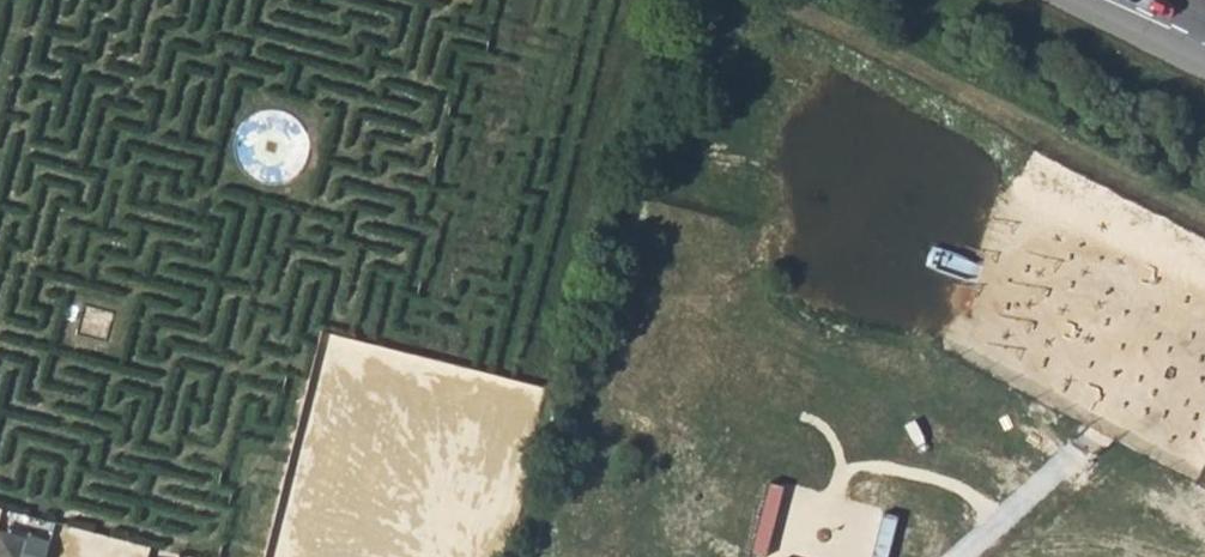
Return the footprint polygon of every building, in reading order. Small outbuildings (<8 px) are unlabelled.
[(86,302),(79,330),(108,337),(115,309),(86,302)] [(45,547),(0,537),(0,556),(43,556),(45,547)]
